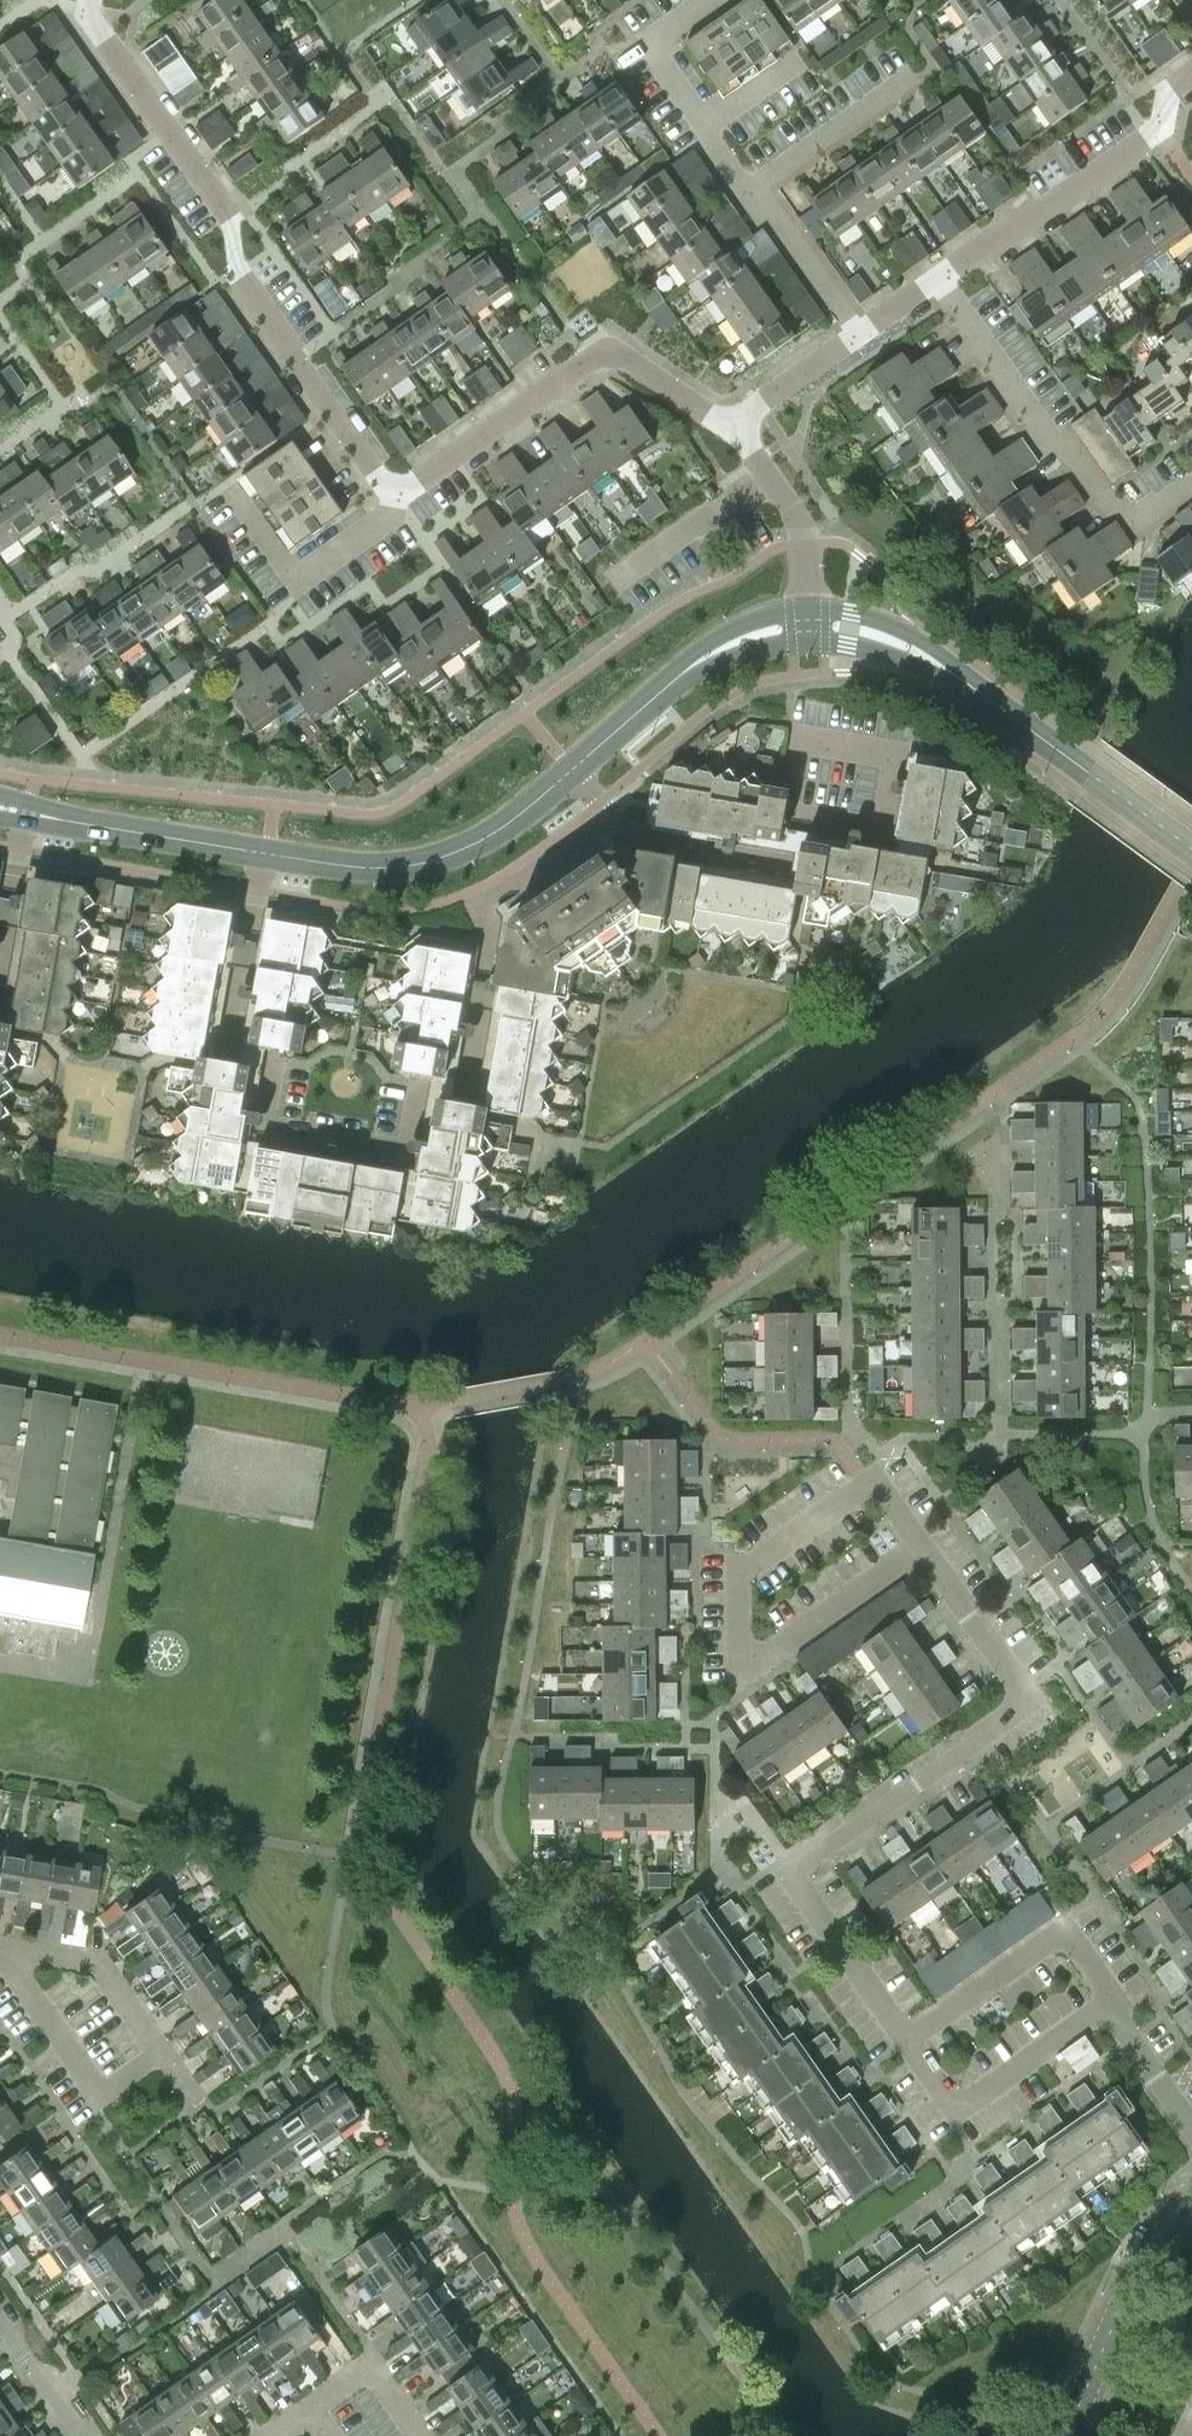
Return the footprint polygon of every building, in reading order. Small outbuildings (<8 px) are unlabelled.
[(250,11),(242,0),(217,0),(198,14),(209,30),(197,38),(202,44),(250,11)] [(432,45),(469,20),(459,7),(470,0),(450,0),(407,30),(422,52),(432,45)] [(772,54),(790,41),(761,0),(748,0),(739,7),(772,54)] [(819,18),(806,0),(773,0),(796,33),(819,18)] [(819,18),(840,3),(838,0),(806,0),(819,18)] [(1002,0),(955,0),(951,3),(966,25),(1002,0)] [(966,25),(982,47),(991,41),(990,40),(1017,21),(1017,20),(1007,6),(1016,0),(1002,0),(966,25)] [(1126,0),(1093,0),(1108,21),(1130,6),(1126,0)] [(754,66),(772,54),(739,7),(721,19),(754,66)] [(1183,16),(1191,28),(1191,10),(1183,16)] [(265,32),(250,11),(202,44),(206,51),(218,43),(229,57),(265,32)] [(40,22),(46,31),(60,21),(54,12),(40,22)] [(1026,14),(1017,20),(1017,21),(990,40),(991,41),(1005,61),(1054,28),(1049,21),(1037,29),(1026,14)] [(469,20),(432,45),(447,67),(507,25),(501,16),(478,33),(469,20)] [(866,29),(873,38),(890,26),(883,17),(866,29)] [(704,31),(737,79),(754,66),(721,19),(704,31)] [(934,40),(922,23),(913,29),(925,47),(934,40)] [(447,67),(462,88),(498,63),(490,50),(513,33),(507,25),(447,67)] [(1020,83),(1057,57),(1046,42),(1058,34),(1054,28),(1005,61),(1020,83)] [(1152,38),(1169,61),(1181,53),(1164,29),(1152,38)] [(737,79),(704,31),(685,45),(718,92),(737,79)] [(232,87),(280,53),(265,32),(229,57),(239,72),(227,81),(232,87)] [(3,81),(48,50),(41,40),(33,46),(24,33),(0,50),(0,77),(3,81)] [(56,45),(62,53),(76,44),(70,35),(56,45)] [(143,52),(151,64),(175,47),(167,35),(143,52)] [(856,36),(840,48),(846,57),(863,45),(856,36)] [(1157,70),(1169,61),(1152,38),(1141,46),(1157,70)] [(830,69),(846,57),(840,48),(823,59),(830,69)] [(18,103),(63,71),(56,61),(48,67),(40,57),(49,51),(48,50),(3,81),(18,103)] [(943,73),(950,69),(953,66),(941,50),(932,56),(943,73)] [(259,100),(295,75),(280,53),(232,87),(236,94),(248,85),(259,100)] [(71,66),(78,75),(91,65),(85,57),(71,66)] [(1035,104),(1084,70),(1079,64),(1067,72),(1057,57),(1020,83),(1035,104)] [(498,63),(462,88),(452,95),(468,117),(514,85),(538,68),(531,59),(518,68),(513,67),(505,72),(498,63)] [(959,62),(953,66),(950,69),(961,85),(971,78),(959,62)] [(165,84),(173,96),(197,79),(189,67),(165,84)] [(1084,70),(1035,104),(1051,126),(1087,101),(1076,85),(1088,76),(1084,70)] [(33,124),(78,92),(71,83),(63,89),(55,78),(64,72),(63,71),(18,103),(33,124)] [(262,130),(310,96),(295,75),(259,100),(269,115),(257,123),(262,130)] [(48,145),(93,114),(86,104),(94,99),(92,96),(106,86),(100,78),(78,93),(78,92),(33,124),(48,145)] [(206,90),(197,79),(173,96),(182,107),(206,90)] [(586,87),(620,135),(642,120),(617,83),(601,94),(593,83),(586,87)] [(620,135),(586,87),(580,92),(588,104),(573,114),(599,150),(620,135)] [(980,111),(989,105),(977,88),(968,95),(980,111)] [(310,96),(262,130),(266,136),(278,128),(289,144),(325,118),(310,96)] [(930,101),(964,149),(986,133),(961,97),(945,108),(937,96),(930,101)] [(101,109),(108,117),(121,108),(115,99),(101,109)] [(964,149),(930,101),(923,105),(932,117),(917,127),(942,164),(964,149)] [(1001,121),(989,105),(980,111),(991,128),(1001,121)] [(196,127),(204,139),(228,122),(219,110),(196,127)] [(599,150),(573,114),(559,124),(550,112),(544,117),(577,165),(599,150)] [(63,166),(108,135),(101,125),(93,131),(85,121),(94,115),(93,114),(48,145),(63,166)] [(577,165),(544,117),(537,122),(546,133),(530,144),(537,154),(537,153),(556,180),(557,179),(577,165)] [(116,130),(122,139),(136,129),(130,120),(116,130)] [(236,134),(228,122),(204,139),(212,150),(236,134)] [(942,164),(917,127),(902,138),(894,126),(887,130),(921,179),(942,164)] [(874,157),(900,194),(921,179),(887,130),(881,135),(889,147),(874,157)] [(1008,131),(998,138),(1010,155),(1020,148),(1008,131)] [(363,165),(388,201),(410,186),(373,132),(360,141),(372,158),(363,165)] [(108,135),(63,166),(79,189),(124,157),(116,147),(108,153),(100,142),(109,136),(108,135)] [(537,153),(537,154),(523,164),(516,154),(519,152),(511,140),(501,147),(541,205),(564,189),(557,179),(556,180),(537,153)] [(541,205),(501,147),(492,153),(500,165),(503,163),(510,173),(494,184),(519,220),(541,205)] [(646,161),(653,170),(670,158),(663,149),(646,161)] [(644,219),(688,187),(709,173),(694,151),(628,197),(644,219)] [(235,182),(258,166),(250,154),(226,170),(235,182)] [(388,201),(363,165),(354,171),(341,154),(329,162),(367,216),(388,201)] [(0,161),(0,170),(4,175),(16,166),(8,156),(0,161)] [(844,160),(878,208),(900,194),(874,157),(859,168),(851,156),(844,160)] [(831,188),(857,223),(878,208),(844,160),(838,165),(846,177),(831,188)] [(319,195),(326,205),(327,204),(345,231),(346,230),(367,216),(329,162),(317,171),(329,188),(319,195)] [(16,168),(5,176),(18,196),(30,187),(16,168)] [(636,168),(619,179),(626,189),(643,177),(636,168)] [(986,180),(1003,204),(1014,196),(998,172),(986,180)] [(626,189),(619,179),(603,191),(609,201),(626,189)] [(1171,258),(1191,244),(1191,234),(1167,198),(1154,207),(1134,179),(1122,188),(1171,258)] [(991,212),(1003,204),(986,180),(974,188),(991,212)] [(705,195),(711,203),(724,194),(718,185),(705,195)] [(857,223),(831,188),(817,198),(808,186),(801,191),(809,203),(835,239),(857,223)] [(688,187),(644,219),(659,240),(695,215),(687,203),(695,197),(688,187)] [(1171,258),(1122,188),(1109,197),(1129,224),(1116,233),(1141,269),(1146,276),(1171,258)] [(293,201),(331,255),(353,240),(346,230),(345,231),(327,204),(326,205),(318,211),(306,193),(293,201)] [(730,202),(724,194),(711,203),(717,212),(730,202)] [(600,207),(593,198),(576,209),(583,219),(600,207)] [(36,201),(27,207),(35,219),(44,213),(36,201)] [(331,255),(293,201),(281,210),(293,228),(283,235),(309,271),(331,255)] [(943,210),(960,234),(972,226),(955,202),(943,210)] [(113,219),(121,231),(147,267),(169,251),(135,203),(113,219)] [(828,231),(812,209),(800,218),(816,239),(828,231)] [(948,242),(960,234),(943,210),(931,218),(948,242)] [(1072,223),(1116,286),(1141,269),(1116,233),(1104,242),(1084,214),(1072,223)] [(695,215),(659,240),(674,262),(718,230),(712,221),(703,227),(695,215)] [(1067,268),(1091,303),(1116,286),(1072,223),(1060,231),(1079,259),(1067,268)] [(582,225),(569,234),(574,242),(587,233),(582,225)] [(741,246),(750,240),(750,239),(754,236),(748,228),(735,238),(741,246)] [(98,229),(91,234),(125,282),(147,267),(121,231),(106,241),(98,229)] [(698,276),(699,277),(713,298),(758,266),(751,257),(756,247),(769,238),(763,229),(754,236),(750,239),(750,240),(741,246),(734,251),(734,250),(724,257),(725,258),(698,276)] [(718,230),(674,262),(689,284),(699,277),(698,276),(725,258),(724,257),(717,246),(725,240),(718,230)] [(901,240),(917,264),(929,255),(912,232),(901,240)] [(104,297),(125,282),(91,234),(85,238),(93,250),(78,261),(104,297)] [(905,272),(917,264),(901,240),(889,248),(905,272)] [(1022,258),(1067,321),(1091,303),(1067,268),(1054,276),(1035,249),(1022,258)] [(462,252),(456,257),(489,305),(512,289),(487,253),(471,264),(462,252)] [(442,284),(448,294),(449,293),(468,320),(469,319),(489,305),(456,257),(449,261),(458,273),(442,284)] [(1073,330),(1067,321),(1022,258),(1010,266),(1029,294),(1016,303),(1033,327),(1047,348),(1073,330)] [(82,313),(104,297),(78,261),(63,271),(55,259),(48,264),(57,276),(56,276),(82,313)] [(869,262),(857,270),(874,294),(886,286),(869,262)] [(774,274),(780,282),(794,273),(788,264),(774,274)] [(728,319),(764,294),(756,282),(765,276),(758,266),(713,298),(728,319)] [(800,281),(794,273),(780,282),(786,291),(800,281)] [(186,288),(169,299),(176,309),(193,297),(186,288)] [(202,299),(209,308),(222,298),(216,290),(202,299)] [(476,329),(469,319),(468,320),(449,293),(448,294),(435,304),(426,292),(420,296),(453,344),(476,329)] [(743,340),(788,309),(781,299),(772,305),(764,294),(728,319),(743,340)] [(422,312),(407,323),(432,359),(453,344),(420,296),(413,301),(422,312)] [(159,320),(176,309),(169,299),(153,311),(159,320)] [(1016,303),(1008,309),(1025,333),(1033,327),(1016,303)] [(804,316),(811,326),(824,316),(818,307),(804,316)] [(788,309),(743,340),(759,362),(795,337),(786,324),(794,318),(788,309)] [(166,358),(210,327),(204,317),(195,323),(186,311),(150,336),(166,358)] [(238,321),(232,312),(218,322),(224,330),(238,321)] [(1167,354),(1168,353),(1178,368),(1179,367),(1191,359),(1191,361),(1191,315),(1184,321),(1185,322),(1159,341),(1167,354)] [(143,318),(127,329),(133,339),(150,327),(143,318)] [(432,359),(407,323),(392,333),(384,321),(377,326),(411,374),(432,359)] [(522,325),(510,334),(527,358),(539,349),(522,325)] [(364,353),(390,389),(411,374),(377,326),(371,331),(379,342),(364,353)] [(210,327),(166,358),(180,380),(225,348),(219,339),(210,345),(202,334),(211,328),(210,327)] [(133,339),(127,329),(110,341),(117,351),(133,339)] [(253,342),(247,334),(233,343),(239,352),(253,342)] [(515,366),(527,358),(510,334),(498,342),(515,366)] [(225,348),(180,380),(195,401),(240,370),(234,360),(225,366),(217,355),(226,349),(225,348)] [(866,379),(884,404),(947,360),(938,348),(911,367),(902,354),(866,379)] [(390,389),(364,353),(349,363),(341,351),(334,357),(367,405),(390,389)] [(1188,380),(1179,367),(1178,368),(1168,353),(1167,354),(1142,371),(1151,384),(1139,392),(1158,419),(1184,402),(1175,389),(1188,380)] [(267,364),(261,355),(248,364),(254,373),(267,364)] [(956,373),(947,360),(884,404),(902,430),(904,428),(914,421),(913,421),(937,405),(937,404),(928,392),(956,373)] [(17,378),(9,365),(0,372),(0,390),(17,378)] [(486,365),(474,373),(491,397),(502,389),(486,365)] [(241,371),(240,370),(195,401),(210,422),(255,391),(249,381),(240,387),(232,377),(241,371)] [(479,405),(491,397),(474,373),(462,382),(479,405)] [(282,385),(276,376),(263,386),(269,394),(282,385)] [(0,390),(0,423),(15,412),(8,402),(26,390),(17,378),(0,390)] [(914,421),(904,428),(921,453),(931,446),(994,402),(985,389),(958,409),(949,396),(937,404),(937,405),(913,421),(914,421)] [(225,444),(270,412),(263,403),(255,409),(247,398),(256,392),(255,391),(210,422),(225,444)] [(590,398),(632,458),(655,443),(629,407),(615,416),(599,392),(590,398)] [(1114,411),(1102,419),(1110,431),(1109,432),(1110,433),(1119,445),(1127,457),(1129,459),(1130,459),(1155,441),(1146,428),(1158,419),(1139,392),(1113,410),(1114,411)] [(443,395),(431,403),(448,427),(459,419),(443,395)] [(297,406),(291,398),(278,407),(284,416),(297,406)] [(598,428),(586,437),(611,473),(632,458),(590,398),(582,404),(598,428)] [(931,446),(948,471),(984,446),(975,434),(1003,414),(994,402),(931,446)] [(436,435),(448,427),(431,403),(419,412),(436,435)] [(1094,408),(1070,425),(1086,450),(1110,433),(1109,432),(1110,431),(1102,419),(1094,408)] [(270,412),(225,444),(241,466),(286,435),(278,424),(270,430),(262,419),(271,413),(270,412)] [(84,452),(109,488),(131,473),(94,419),(80,428),(93,446),(84,452)] [(150,419),(144,423),(150,430),(155,427),(150,419)] [(548,428),(590,488),(611,473),(586,437),(573,446),(556,422),(548,428)] [(404,458),(416,449),(400,425),(388,434),(404,458)] [(590,488),(548,428),(539,434),(556,458),(543,468),(568,504),(590,488)] [(1086,450),(1095,462),(1119,445),(1110,433),(1086,450)] [(49,448),(44,442),(41,438),(40,439),(31,446),(38,456),(49,448)] [(948,471),(966,496),(1029,451),(1020,439),(993,458),(984,446),(948,471)] [(62,441),(50,450),(88,503),(109,488),(84,452),(74,459),(62,441)] [(259,493),(306,460),(293,441),(246,475),(259,493)] [(1095,462),(1103,473),(1127,457),(1119,445),(1095,462)] [(88,503),(50,450),(38,458),(43,466),(35,472),(42,481),(41,482),(60,509),(59,509),(65,519),(88,503)] [(1038,464),(1029,451),(966,496),(984,521),(996,513),(995,512),(1019,496),(1019,495),(1010,483),(1038,464)] [(568,504),(543,468),(530,477),(513,453),(504,459),(546,519),(547,519),(568,504)] [(180,456),(173,461),(179,472),(187,467),(180,456)] [(1127,457),(1103,473),(1112,486),(1137,469),(1130,459),(1129,459),(1127,457)] [(546,519),(504,459),(496,465),(512,489),(499,498),(515,523),(516,522),(525,534),(526,533),(534,545),(555,530),(547,519),(546,519)] [(259,493),(271,511),(319,477),(306,460),(259,493)] [(38,524),(59,509),(60,509),(41,482),(42,481),(35,472),(25,479),(13,461),(1,470),(38,524)] [(17,539),(38,524),(1,470),(0,470),(0,495),(1,496),(0,497),(0,514),(17,539)] [(284,528),(331,495),(319,477),(271,511),(284,528)] [(1030,487),(1019,495),(1019,496),(995,512),(996,513),(1013,537),(1076,493),(1067,480),(1039,500),(1030,487)] [(1066,537),(1057,525),(1085,505),(1076,493),(1013,537),(1031,563),(1042,554),(1066,537)] [(344,513),(331,495),(284,528),(296,547),(344,513)] [(516,522),(515,523),(503,531),(487,507),(478,513),(521,573),(543,557),(534,545),(526,533),(525,534),(516,522)] [(1191,542),(1191,513),(1188,507),(1174,516),(1191,542)] [(486,543),(474,551),(499,588),(521,573),(478,513),(470,519),(486,543)] [(0,514),(0,551),(17,539),(0,514)] [(1174,516),(1174,517),(1184,531),(1168,541),(1161,531),(1160,532),(1172,548),(1156,558),(1176,586),(1191,575),(1191,542),(1174,516)] [(1078,528),(1066,537),(1042,554),(1060,578),(1123,534),(1114,522),(1087,542),(1078,528)] [(179,561),(205,597),(227,581),(189,528),(176,537),(189,555),(179,561)] [(616,530),(610,534),(613,539),(619,535),(616,530)] [(1132,547),(1123,534),(1060,578),(1078,604),(1113,579),(1104,566),(1132,547)] [(499,588),(474,551),(461,560),(444,537),(435,543),(452,567),(451,567),(483,612),(505,596),(499,588)] [(205,597),(179,561),(170,568),(158,550),(146,559),(183,612),(205,597)] [(975,552),(971,555),(976,563),(983,558),(980,553),(975,552)] [(988,558),(980,564),(980,565),(988,576),(991,574),(996,570),(988,558)] [(183,612),(146,559),(134,567),(146,585),(137,591),(162,627),(183,612)] [(1136,602),(1156,604),(1159,568),(1140,567),(1136,602)] [(41,574),(33,579),(38,587),(46,582),(41,574)] [(435,617),(460,653),(483,637),(457,601),(440,578),(431,584),(448,608),(435,617)] [(162,627),(137,591),(128,598),(115,580),(103,589),(141,642),(162,627)] [(103,615),(95,620),(94,621),(113,648),(112,648),(119,658),(141,642),(103,589),(91,597),(103,615)] [(598,594),(591,599),(600,611),(607,606),(598,594)] [(92,663),(112,648),(113,648),(94,621),(95,620),(88,611),(78,618),(66,600),(54,609),(92,663)] [(435,617),(422,626),(406,602),(397,608),(439,668),(460,653),(435,617)] [(346,608),(338,614),(380,675),(387,685),(407,670),(400,660),(401,660),(393,647),(393,646),(377,623),(363,632),(346,608)] [(397,608),(389,614),(405,638),(393,646),(393,647),(401,660),(400,660),(407,670),(424,694),(446,678),(439,668),(397,608)] [(92,663),(54,609),(42,618),(54,635),(44,642),(69,678),(92,663)] [(333,653),(358,690),(380,675),(338,614),(329,620),(346,644),(333,653)] [(583,616),(576,621),(580,627),(587,622),(583,616)] [(294,645),(336,705),(358,690),(333,653),(320,663),(303,639),(294,645)] [(301,702),(306,710),(314,721),(336,705),(294,645),(286,651),(303,675),(291,683),(290,683),(302,701),(301,702)] [(538,647),(527,656),(533,663),(544,655),(538,647)] [(239,656),(281,716),(286,724),(306,710),(301,702),(302,701),(290,683),(291,683),(278,664),(264,674),(247,650),(239,656)] [(258,732),(281,716),(239,656),(230,662),(247,686),(233,695),(258,732)] [(14,729),(31,754),(53,738),(36,714),(14,729)] [(764,725),(759,728),(766,738),(771,735),(764,725)] [(761,742),(766,738),(759,728),(754,732),(761,742)] [(733,734),(729,729),(709,742),(713,747),(733,734)] [(414,757),(408,761),(416,771),(425,764),(420,758),(414,757)] [(667,770),(666,770),(657,821),(754,838),(754,841),(781,846),(790,791),(764,787),(754,774),(740,783),(730,769),(716,779),(705,765),(692,774),(681,761),(667,770)] [(973,814),(963,800),(977,790),(967,776),(968,774),(918,766),(905,841),(955,850),(955,848),(969,838),(959,824),(973,814)] [(346,768),(328,780),(336,792),(354,779),(346,768)] [(368,778),(360,783),(366,793),(374,787),(368,778)] [(1014,798),(1011,815),(1024,817),(1027,800),(1014,798)] [(993,811),(992,817),(1004,819),(1005,813),(993,811)] [(804,840),(796,891),(798,891),(798,894),(807,896),(799,944),(809,946),(812,925),(828,927),(829,922),(835,923),(851,911),(855,917),(869,907),(879,921),(894,911),(904,925),(917,915),(919,916),(928,861),(920,859),(919,864),(909,862),(910,858),(877,852),(876,856),(831,848),(831,844),(830,844),(804,840)] [(512,968),(488,1108),(488,1111),(493,1111),(536,1119),(537,1117),(550,1108),(541,1093),(554,1084),(545,1069),(559,1059),(549,1045),(563,1034),(554,1021),(568,1011),(563,1004),(571,998),(573,984),(574,975),(587,966),(589,968),(601,970),(606,977),(632,958),(627,952),(630,939),(628,937),(639,928),(664,932),(672,927),(677,934),(691,924),(701,938),(715,929),(726,942),(740,933),(750,947),(764,937),(774,951),(788,941),(790,942),(798,894),(798,891),(796,891),(641,864),(641,859),(610,853),(607,849),(598,856),(601,860),(586,870),(588,873),(584,876),(580,870),(579,871),(580,872),(562,886),(561,884),(560,885),(561,886),(542,900),(541,898),(540,899),(544,904),(540,907),(538,904),(523,915),(520,911),(510,918),(513,922),(508,952),(514,953),(513,963),(517,964),(516,969),(512,968)] [(995,867),(997,856),(985,854),(983,865),(995,867)] [(942,874),(939,888),(954,891),(956,876),(942,874)] [(37,880),(12,1026),(12,1028),(18,1029),(60,1036),(75,1025),(67,1011),(80,1001),(70,987),(84,977),(74,962),(89,953),(79,938),(92,928),(83,914),(98,904),(113,906),(117,882),(100,879),(87,888),(37,880)] [(154,1052),(197,1060),(204,1061),(204,1059),(231,913),(181,904),(172,891),(155,888),(151,913),(166,915),(175,930),(162,940),(170,954),(157,964),(166,978),(153,989),(162,1002),(148,1012),(158,1027),(144,1037),(154,1052)] [(134,911),(132,923),(146,926),(148,914),(134,911)] [(331,969),(322,955),(336,945),(326,931),(327,930),(277,920),(259,1018),(255,1017),(250,1044),(305,1054),(309,1028),(322,1018),(313,1003),(327,993),(317,979),(331,969)] [(131,928),(130,935),(142,937),(143,930),(131,928)] [(866,947),(869,952),(879,945),(876,940),(866,947)] [(883,950),(879,945),(869,952),(873,957),(883,950)] [(395,1069),(449,1078),(454,1052),(451,1052),(468,955),(417,946),(417,947),(403,957),(413,971),(399,981),(409,995),(395,1006),(404,1020),(390,1030),(400,1044),(395,1069)] [(689,960),(692,964),(702,957),(699,953),(689,960)] [(705,962),(702,957),(692,964),(695,969),(705,962)] [(354,973),(361,974),(363,962),(356,961),(354,973)] [(738,968),(741,972),(751,966),(747,961),(738,968)] [(370,964),(368,976),(375,977),(377,965),(370,964)] [(754,971),(751,966),(741,972),(744,978),(754,971)] [(783,976),(782,984),(792,986),(795,974),(793,974),(788,973),(784,972),(783,976)] [(122,983),(126,988),(136,981),(132,976),(122,983)] [(136,981),(126,988),(129,993),(139,986),(136,981)] [(349,989),(344,993),(351,1002),(356,999),(349,989)] [(346,1006),(351,1002),(344,993),(340,996),(346,1006)] [(364,1000),(368,1005),(377,998),(374,993),(364,1000)] [(381,1003),(377,998),(368,1005),(371,1010),(381,1003)] [(99,1020),(94,1023),(101,1033),(106,1030),(99,1020)] [(96,1037),(101,1033),(94,1023),(89,1027),(96,1037)] [(18,1029),(12,1028),(12,1026),(0,1024),(0,1123),(11,1115),(2,1100),(16,1090),(6,1076),(21,1066),(36,1068),(40,1044),(16,1039),(18,1029)] [(113,1031),(117,1036),(127,1029),(123,1024),(113,1031)] [(127,1029),(117,1036),(121,1042),(131,1035),(127,1029)] [(587,1031),(582,1035),(589,1044),(594,1041),(587,1031)] [(589,1044),(582,1035),(578,1038),(584,1048),(589,1044)] [(256,1068),(204,1059),(204,1061),(197,1060),(196,1070),(173,1066),(168,1091),(183,1093),(192,1108),(178,1118),(189,1133),(175,1142),(185,1157),(171,1167),(180,1180),(180,1182),(234,1192),(243,1141),(239,1140),(247,1094),(251,1095),(256,1068)] [(579,1080),(574,1083),(581,1093),(586,1089),(579,1080)] [(581,1093),(574,1083),(569,1087),(576,1096),(581,1093)] [(44,1086),(39,1089),(46,1099),(51,1096),(44,1086)] [(41,1103),(46,1099),(39,1089),(34,1093),(41,1103)] [(1168,1089),(1157,1089),(1157,1112),(1168,1112),(1168,1089)] [(488,1111),(488,1108),(434,1099),(429,1126),(435,1127),(427,1173),(423,1172),(414,1223),(469,1233),(469,1231),(482,1222),(472,1207),(486,1197),(477,1183),(491,1173),(481,1159),(495,1149),(510,1151),(514,1127),(491,1123),(493,1111),(488,1111)] [(1012,1130),(1083,1130),(1082,1103),(1036,1103),(1036,1120),(1011,1120),(1012,1130)] [(143,1112),(146,1117),(156,1110),(152,1105),(143,1112)] [(159,1115),(156,1110),(146,1117),(150,1122),(159,1115)] [(1157,1134),(1163,1134),(1169,1134),(1169,1112),(1161,1112),(1157,1113),(1157,1134)] [(565,1129),(564,1135),(576,1137),(578,1131),(565,1129)] [(1083,1130),(1012,1130),(1012,1141),(1036,1141),(1036,1156),(1083,1156),(1083,1130)] [(35,1134),(30,1138),(37,1147),(42,1144),(35,1134)] [(32,1151),(37,1147),(30,1138),(25,1141),(32,1151)] [(1163,1140),(1161,1140),(1162,1157),(1163,1157),(1170,1157),(1170,1140),(1163,1140)] [(517,1153),(529,1155),(530,1149),(518,1146),(517,1153)] [(134,1160),(138,1165),(148,1158),(144,1153),(134,1160)] [(345,1234),(355,1248),(369,1238),(370,1239),(380,1253),(393,1243),(394,1243),(405,1180),(257,1154),(246,1217),(248,1217),(258,1230),(272,1222),(282,1235),(296,1226),(306,1239),(321,1230),(331,1244),(345,1234)] [(1012,1182),(1083,1182),(1083,1156),(1036,1156),(1036,1172),(1012,1172),(1012,1182)] [(151,1163),(148,1158),(138,1165),(141,1170),(151,1163)] [(1179,1168),(1165,1168),(1165,1180),(1179,1180),(1179,1168)] [(1083,1182),(1012,1182),(1012,1193),(1037,1193),(1037,1210),(1048,1209),(1048,1208),(1083,1208),(1083,1207),(1095,1206),(1095,1182),(1083,1182)] [(507,1205),(517,1198),(514,1193),(503,1200),(507,1205)] [(521,1203),(517,1198),(507,1205),(510,1210),(521,1203)] [(1024,1234),(1095,1234),(1095,1206),(1083,1207),(1083,1208),(1048,1208),(1048,1209),(1037,1210),(1037,1224),(1024,1224),(1024,1234)] [(913,1208),(913,1236),(984,1235),(984,1224),(959,1225),(959,1208),(913,1208)] [(1185,1233),(1171,1233),(1171,1249),(1185,1249),(1185,1233)] [(1049,1260),(1095,1260),(1095,1234),(1024,1234),(1024,1245),(1049,1245),(1049,1260)] [(913,1236),(913,1262),(960,1261),(959,1246),(984,1246),(984,1235),(913,1236)] [(1024,1287),(1095,1286),(1095,1260),(1049,1260),(1049,1276),(1024,1276),(1024,1287)] [(913,1262),(913,1288),(984,1287),(984,1277),(960,1277),(960,1261),(913,1262)] [(868,1274),(868,1286),(877,1286),(876,1274),(868,1274)] [(1084,1313),(1084,1314),(1096,1314),(1095,1286),(1024,1287),(1024,1298),(1049,1297),(1049,1311),(1049,1313),(1084,1313)] [(913,1288),(913,1314),(960,1313),(960,1298),(984,1298),(984,1287),(913,1288)] [(1179,1303),(1170,1304),(1170,1314),(1179,1314),(1179,1303)] [(1013,1339),(1084,1339),(1084,1314),(1084,1313),(1049,1313),(1049,1311),(1037,1312),(1038,1328),(1013,1328),(1013,1339)] [(766,1314),(766,1341),(813,1341),(813,1325),(837,1325),(837,1313),(766,1314)] [(913,1314),(913,1340),(984,1339),(984,1329),(960,1329),(960,1313),(913,1314)] [(913,1340),(914,1366),(960,1366),(960,1350),(984,1350),(984,1339),(913,1340)] [(1038,1365),(1084,1365),(1084,1339),(1013,1339),(1013,1350),(1038,1350),(1038,1365)] [(766,1367),(837,1366),(837,1356),(813,1356),(813,1341),(766,1341),(766,1367)] [(1014,1391),(1084,1391),(1084,1365),(1038,1365),(1038,1381),(1013,1381),(1014,1391)] [(767,1394),(813,1393),(813,1377),(837,1377),(837,1366),(766,1367),(767,1394)] [(914,1366),(914,1392),(985,1392),(985,1381),(960,1381),(960,1366),(914,1366)] [(85,1560),(87,1550),(88,1551),(90,1552),(116,1405),(113,1404),(113,1408),(80,1402),(79,1407),(68,1406),(70,1397),(67,1396),(67,1400),(34,1394),(33,1399),(22,1397),(24,1389),(21,1388),(21,1392),(0,1388),(0,1480),(6,1482),(3,1496),(16,1499),(10,1532),(0,1531),(0,1545),(85,1560)] [(1084,1391),(1014,1391),(1014,1402),(1038,1402),(1038,1418),(1085,1418),(1084,1391)] [(985,1402),(985,1392),(914,1392),(914,1419),(960,1419),(960,1402),(985,1402)] [(813,1393),(767,1394),(767,1420),(838,1420),(838,1408),(813,1409),(813,1393)] [(1191,1497),(1191,1446),(1189,1446),(1189,1424),(1175,1424),(1176,1497),(1191,1497)] [(614,1465),(626,1464),(698,1464),(698,1451),(677,1451),(677,1440),(614,1440),(614,1465)] [(698,1464),(626,1464),(626,1488),(677,1487),(677,1477),(699,1477),(698,1464)] [(966,1520),(973,1530),(1033,1489),(1019,1469),(977,1498),(984,1507),(966,1520)] [(677,1487),(626,1488),(626,1511),(699,1510),(699,1497),(677,1497),(677,1487)] [(1046,1507),(1033,1489),(973,1530),(980,1541),(998,1528),(1004,1537),(1046,1507)] [(1059,1527),(1046,1507),(1004,1537),(1010,1545),(992,1558),(999,1568),(1059,1527)] [(699,1510),(626,1511),(626,1533),(626,1534),(665,1534),(665,1535),(677,1535),(677,1523),(699,1523),(699,1510)] [(1031,1576),(1041,1569),(1040,1568),(1072,1545),(1059,1527),(999,1568),(1007,1579),(1025,1566),(1031,1576)] [(626,1534),(626,1533),(615,1533),(615,1557),(688,1557),(687,1544),(666,1544),(665,1535),(665,1534),(626,1534)] [(1081,1538),(1072,1545),(1040,1568),(1041,1569),(1046,1576),(1028,1589),(1036,1599),(1095,1558),(1081,1538)] [(52,1658),(55,1639),(73,1642),(88,1561),(85,1560),(0,1545),(0,1649),(52,1658)] [(688,1557),(615,1557),(615,1581),(666,1580),(666,1570),(688,1570),(688,1557)] [(1109,1577),(1095,1558),(1036,1599),(1043,1610),(1061,1598),(1067,1606),(1109,1577)] [(1122,1596),(1109,1577),(1067,1606),(1073,1615),(1055,1627),(1063,1638),(1122,1596)] [(666,1580),(615,1581),(615,1604),(688,1603),(688,1591),(666,1591),(666,1580)] [(903,1581),(890,1590),(907,1614),(920,1605),(903,1581)] [(896,1622),(907,1614),(890,1590),(879,1598),(896,1622)] [(1136,1616),(1122,1596),(1063,1638),(1070,1648),(1088,1636),(1093,1643),(1094,1644),(1126,1622),(1127,1623),(1136,1616)] [(879,1598),(867,1607),(884,1630),(896,1622),(879,1598)] [(688,1603),(615,1604),(616,1626),(616,1627),(655,1627),(655,1628),(666,1628),(666,1616),(688,1616),(688,1603)] [(862,1646),(877,1668),(915,1641),(907,1629),(927,1615),(920,1605),(907,1614),(896,1622),(884,1630),(872,1639),(862,1646)] [(872,1639),(884,1630),(867,1607),(855,1615),(872,1639)] [(855,1615),(844,1623),(861,1647),(862,1646),(872,1639),(855,1615)] [(583,1617),(573,1617),(573,1627),(583,1627),(583,1617)] [(1139,1641),(1127,1623),(1126,1622),(1094,1644),(1093,1643),(1083,1650),(1090,1659),(1072,1672),(1079,1682),(1139,1641)] [(844,1623),(832,1631),(849,1655),(861,1647),(844,1623)] [(616,1627),(616,1626),(604,1626),(604,1650),(677,1650),(677,1637),(655,1637),(655,1628),(655,1627),(616,1627)] [(832,1631),(820,1639),(837,1663),(849,1655),(832,1631)] [(820,1639),(809,1648),(826,1671),(837,1663),(820,1639)] [(915,1641),(877,1668),(892,1690),(950,1649),(944,1640),(924,1654),(915,1641)] [(1152,1659),(1139,1641),(1079,1682),(1087,1693),(1105,1680),(1111,1689),(1152,1659)] [(796,1656),(807,1672),(813,1680),(826,1671),(809,1648),(796,1656)] [(892,1690),(907,1711),(945,1684),(936,1671),(956,1657),(950,1649),(892,1690)] [(604,1673),(655,1673),(655,1663),(677,1663),(677,1650),(604,1650),(604,1673)] [(1106,1720),(1166,1679),(1152,1659),(1111,1689),(1116,1697),(1099,1709),(1106,1720)] [(848,1730),(813,1680),(807,1672),(798,1679),(812,1699),(799,1708),(826,1746),(848,1730)] [(605,1697),(677,1696),(677,1683),(655,1683),(655,1673),(604,1673),(605,1697)] [(1180,1698),(1166,1679),(1106,1720),(1114,1731),(1132,1718),(1138,1728),(1180,1698)] [(954,1697),(945,1684),(907,1711),(923,1733),(981,1692),(974,1683),(954,1697)] [(677,1696),(605,1697),(605,1721),(656,1720),(656,1709),(677,1709),(677,1696)] [(805,1761),(826,1746),(799,1708),(786,1717),(772,1697),(764,1703),(805,1761)] [(769,1729),(756,1738),(783,1776),(805,1761),(764,1703),(755,1709),(769,1729)] [(858,1724),(851,1728),(859,1740),(865,1736),(858,1724)] [(761,1792),(783,1776),(756,1738),(744,1747),(730,1727),(720,1734),(761,1792)] [(531,1818),(555,1818),(555,1767),(545,1767),(545,1746),(531,1746),(531,1818)] [(565,1767),(555,1767),(555,1818),(579,1818),(578,1746),(565,1746),(565,1767)] [(579,1818),(600,1818),(602,1818),(601,1779),(603,1779),(603,1767),(591,1767),(591,1746),(578,1746),(579,1818)] [(1152,1762),(1191,1819),(1191,1774),(1187,1767),(1181,1771),(1176,1764),(1169,1768),(1161,1756),(1152,1762)] [(600,1830),(625,1830),(624,1757),(611,1757),(612,1778),(603,1779),(601,1779),(602,1818),(600,1818),(600,1830)] [(625,1830),(648,1830),(648,1779),(638,1779),(637,1757),(624,1757),(625,1830)] [(648,1830),(672,1830),(671,1757),(658,1757),(658,1779),(648,1779),(648,1830)] [(684,1757),(671,1757),(672,1830),(695,1829),(695,1778),(684,1778),(684,1757)] [(1171,1835),(1191,1821),(1191,1819),(1152,1762),(1143,1768),(1157,1788),(1144,1797),(1171,1835)] [(969,1816),(996,1854),(1018,1839),(978,1781),(968,1787),(982,1807),(969,1816)] [(1109,1792),(1150,1850),(1171,1835),(1144,1797),(1132,1806),(1118,1786),(1109,1792)] [(12,1792),(9,1806),(21,1809),(24,1795),(12,1792)] [(1102,1827),(1129,1865),(1150,1850),(1109,1792),(1100,1798),(1114,1818),(1102,1827)] [(996,1854),(969,1816),(957,1825),(943,1805),(934,1811),(975,1869),(996,1854)] [(975,1869),(934,1811),(925,1817),(939,1837),(927,1846),(953,1884),(975,1869)] [(1129,1865),(1102,1827),(1089,1836),(1075,1816),(1066,1823),(1106,1881),(1129,1865)] [(953,1884),(927,1846),(914,1855),(900,1835),(891,1841),(932,1899),(953,1884)] [(884,1876),(911,1914),(932,1899),(891,1841),(883,1847),(897,1867),(884,1876)] [(17,1898),(25,1855),(1,1851),(0,1855),(0,1911),(3,1896),(17,1898)] [(27,1900),(41,1903),(42,1903),(49,1859),(25,1855),(17,1898),(12,1925),(22,1927),(27,1900)] [(65,1907),(66,1907),(74,1864),(49,1859),(42,1903),(41,1903),(37,1929),(47,1931),(51,1904),(65,1907)] [(611,1861),(602,1861),(601,1870),(602,1870),(611,1871),(611,1861)] [(99,1868),(74,1864),(66,1907),(65,1907),(61,1933),(71,1935),(75,1909),(91,1911),(99,1868)] [(911,1914),(884,1876),(871,1885),(857,1865),(848,1872),(889,1930),(911,1914)] [(649,1887),(657,1887),(658,1877),(649,1877),(649,1887)] [(1191,1905),(1191,1896),(1182,1882),(1141,1911),(1147,1920),(1129,1933),(1137,1944),(1191,1905)] [(129,1921),(137,1932),(138,1933),(174,1908),(159,1887),(123,1912),(123,1913),(104,1926),(101,1928),(107,1936),(129,1921)] [(1026,1900),(1042,1924),(1055,1915),(1038,1891),(1026,1900)] [(743,2079),(752,2072),(752,2071),(784,2049),(783,2048),(778,2041),(804,2023),(792,2005),(766,2024),(755,2008),(781,1989),(769,1972),(743,1991),(738,1984),(747,1977),(741,1968),(767,1950),(755,1932),(729,1951),(718,1935),(744,1917),(732,1899),(706,1917),(700,1909),(707,1905),(699,1894),(679,1907),(686,1918),(658,1938),(704,2004),(695,2011),(719,2045),(743,2079)] [(1026,1900),(1014,1908),(1031,1932),(1042,1924),(1026,1900)] [(115,1903),(97,1916),(104,1926),(123,1913),(115,1903)] [(1137,1944),(1144,1954),(1162,1942),(1168,1950),(1191,1933),(1191,1905),(1137,1944)] [(143,1941),(152,1953),(188,1928),(174,1908),(138,1933),(137,1932),(115,1948),(121,1956),(143,1941)] [(1031,1932),(1014,1908),(1002,1917),(1019,1941),(1031,1932)] [(236,1910),(227,1916),(233,1925),(242,1919),(236,1910)] [(1002,1917),(991,1925),(1007,1949),(1019,1941),(1002,1917)] [(1007,1949),(991,1925),(979,1933),(996,1957),(1007,1949)] [(152,1953),(130,1968),(135,1977),(158,1961),(166,1973),(202,1948),(188,1928),(152,1953)] [(979,1933),(967,1941),(984,1965),(996,1957),(979,1933)] [(1191,1961),(1191,1933),(1168,1950),(1174,1958),(1156,1971),(1163,1982),(1191,1961)] [(973,1973),(984,1965),(967,1941),(956,1949),(973,1973)] [(172,1981),(180,1993),(180,1994),(216,1968),(202,1948),(166,1973),(144,1989),(150,1997),(172,1981)] [(956,1949),(944,1957),(961,1981),(973,1973),(956,1949)] [(944,1957),(932,1966),(949,1989),(961,1981),(944,1957)] [(1163,1982),(1171,1992),(1189,1980),(1191,1984),(1191,1961),(1163,1982)] [(937,1998),(949,1989),(932,1966),(920,1974),(937,1998)] [(130,1968),(122,1973),(128,1982),(135,1977),(130,1968)] [(186,2001),(194,2013),(194,2014),(230,1988),(216,1968),(180,1994),(180,1993),(158,2009),(164,2017),(186,2001)] [(245,2008),(230,1988),(194,2014),(194,2013),(172,2029),(178,2037),(200,2022),(208,2033),(209,2034),(245,2008)] [(1191,2018),(1191,1988),(1184,1994),(1191,2003),(1173,2015),(1180,2026),(1191,2018)] [(214,2042),(222,2054),(223,2054),(259,2029),(245,2008),(209,2034),(208,2033),(186,2049),(192,2057),(214,2042)] [(1180,2026),(1188,2037),(1191,2034),(1191,2018),(1180,2026)] [(273,2050),(259,2029),(223,2054),(222,2054),(200,2069),(206,2077),(228,2062),(237,2075),(273,2050)] [(752,2071),(752,2072),(800,2139),(809,2133),(856,2199),(884,2179),(891,2189),(911,2175),(903,2164),(897,2169),(891,2161),(917,2143),(905,2125),(879,2144),(868,2128),(894,2110),(882,2092),(856,2110),(849,2101),(840,2108),(835,2101),(861,2083),(849,2066),(823,2084),(811,2067),(837,2049),(825,2032),(799,2050),(793,2041),(783,2048),(784,2049),(752,2071)] [(325,2088),(313,2096),(338,2132),(359,2117),(343,2094),(334,2081),(333,2082),(323,2068),(317,2060),(309,2066),(325,2088)] [(332,2062),(323,2068),(333,2082),(334,2081),(343,2094),(350,2089),(332,2062)] [(13,2071),(7,2063),(0,2068),(0,2080),(13,2071)] [(200,2069),(193,2074),(199,2083),(206,2077),(200,2069)] [(317,2147),(338,2132),(313,2096),(297,2074),(289,2080),(305,2102),(293,2110),(292,2111),(317,2147)] [(5,2106),(5,2107),(27,2091),(21,2083),(11,2090),(5,2089),(0,2082),(0,2109),(5,2106)] [(1014,2248),(1015,2247),(1082,2200),(1075,2191),(1141,2144),(1121,2115),(1130,2109),(1131,2108),(1118,2089),(1106,2097),(1111,2103),(1103,2109),(1085,2083),(1067,2095),(1086,2121),(1070,2132),(1052,2106),(1034,2118),(1052,2144),(1044,2150),(1050,2160),(1043,2165),(1025,2139),(1008,2151),(1026,2177),(1009,2189),(991,2163),(974,2175),(992,2200),(983,2207),(990,2216),(991,2216),(1014,2248)] [(276,2104),(264,2113),(272,2125),(297,2161),(317,2147),(292,2111),(293,2110),(277,2088),(269,2094),(276,2104)] [(277,2175),(297,2161),(272,2125),(257,2102),(249,2108),(264,2130),(252,2139),(277,2175)] [(5,2107),(5,2106),(0,2109),(0,2141),(19,2127),(41,2111),(36,2103),(13,2119),(5,2107)] [(244,2144),(232,2153),(257,2189),(277,2175),(252,2139),(237,2116),(228,2122),(244,2144)] [(183,2126),(174,2133),(177,2138),(181,2141),(188,2151),(197,2145),(183,2126)] [(224,2159),(212,2167),(237,2203),(257,2189),(232,2153),(217,2131),(208,2136),(224,2159)] [(65,2136),(57,2142),(63,2150),(71,2144),(68,2141),(65,2136)] [(162,2166),(174,2158),(162,2141),(151,2149),(162,2166)] [(5,2191),(41,2165),(41,2166),(63,2150),(57,2142),(35,2157),(26,2144),(0,2163),(0,2184),(5,2191)] [(204,2173),(192,2181),(217,2217),(237,2203),(212,2167),(197,2145),(188,2151),(204,2173)] [(79,2156),(72,2162),(77,2170),(85,2165),(79,2156)] [(196,2232),(217,2217),(192,2181),(176,2159),(168,2165),(184,2187),(171,2196),(196,2232)] [(49,2178),(41,2166),(41,2165),(5,2191),(19,2211),(55,2185),(55,2186),(77,2170),(72,2162),(49,2178)] [(92,2175),(84,2180),(86,2182),(91,2190),(98,2185),(92,2175)] [(19,2211),(33,2231),(69,2205),(69,2206),(92,2190),(91,2190),(86,2182),(64,2198),(55,2186),(55,2185),(19,2211)] [(1021,2257),(1015,2247),(1014,2248),(991,2216),(990,2216),(983,2221),(965,2195),(947,2207),(966,2233),(950,2244),(932,2219),(914,2231),(933,2256),(926,2261),(919,2252),(910,2258),(892,2232),(874,2245),(893,2270),(877,2282),(859,2256),(841,2268),(859,2294),(852,2299),(847,2293),(836,2301),(849,2321),(859,2314),(880,2342),(946,2295),(953,2305),(1021,2257)] [(78,2218),(69,2206),(69,2205),(33,2231),(47,2251),(83,2226),(84,2226),(106,2211),(100,2202),(78,2218)] [(458,2215),(449,2222),(460,2238),(469,2231),(458,2215)] [(113,2235),(113,2236),(121,2230),(115,2222),(92,2238),(84,2226),(83,2226),(47,2251),(62,2272),(78,2261),(77,2261),(98,2246),(97,2246),(113,2235)] [(359,2261),(367,2273),(403,2248),(389,2227),(353,2252),(353,2253),(331,2268),(337,2277),(359,2261)] [(122,2248),(113,2236),(113,2235),(97,2246),(98,2246),(77,2261),(78,2261),(91,2281),(127,2256),(128,2256),(150,2241),(144,2232),(122,2248)] [(470,2233),(458,2241),(463,2249),(475,2240),(470,2233)] [(413,2241),(403,2248),(367,2273),(345,2288),(351,2296),(365,2287),(373,2299),(381,2293),(382,2293),(418,2268),(427,2261),(413,2241)] [(91,2281),(106,2301),(142,2276),(164,2261),(158,2253),(136,2268),(128,2256),(127,2256),(91,2281)] [(387,2301),(396,2313),(396,2314),(432,2288),(418,2268),(382,2293),(381,2293),(373,2299),(359,2309),(365,2317),(387,2301)] [(150,2288),(142,2276),(106,2301),(120,2322),(156,2297),(156,2296),(178,2281),(172,2272),(150,2288)] [(33,2281),(22,2289),(25,2294),(26,2296),(38,2288),(33,2281)] [(238,2281),(229,2287),(235,2295),(244,2289),(238,2281)] [(401,2321),(410,2333),(410,2334),(446,2308),(432,2288),(396,2314),(396,2313),(373,2329),(379,2337),(401,2321)] [(214,2298),(207,2303),(213,2312),(220,2307),(214,2298)] [(296,2301),(275,2316),(300,2352),(306,2360),(315,2374),(324,2368),(315,2355),(328,2346),(296,2301)] [(416,2342),(424,2353),(424,2354),(460,2329),(446,2308),(410,2334),(410,2333),(388,2349),(393,2357),(416,2342)] [(198,2309),(188,2316),(193,2323),(203,2316),(198,2309)] [(300,2352),(275,2316),(255,2330),(280,2366),(286,2374),(295,2388),(304,2382),(294,2369),(306,2360),(300,2352)] [(475,2350),(460,2329),(424,2354),(424,2353),(402,2369),(408,2377),(430,2362),(439,2375),(475,2350)] [(286,2374),(280,2366),(255,2330),(235,2344),(260,2380),(266,2389),(275,2402),(283,2396),(274,2383),(286,2374)] [(124,2332),(111,2341),(119,2353),(132,2343),(124,2332)] [(540,2353),(550,2346),(546,2339),(535,2347),(540,2353)] [(235,2344),(215,2358),(240,2394),(239,2394),(255,2416),(263,2411),(254,2397),(266,2389),(260,2380),(235,2344)] [(239,2394),(240,2394),(215,2358),(195,2372),(220,2408),(219,2408),(235,2431),(243,2425),(228,2403),(239,2394)] [(454,2396),(462,2408),(498,2383),(484,2362),(448,2387),(448,2388),(426,2403),(432,2412),(454,2396)] [(199,2423),(209,2435),(221,2435),(207,2417),(219,2408),(220,2408),(195,2372),(174,2386),(200,2422),(199,2423)] [(16,2394),(7,2381),(0,2387),(0,2405),(16,2394)] [(477,2428),(477,2429),(513,2403),(498,2383),(462,2408),(440,2423),(446,2432),(468,2416),(477,2428)] [(199,2423),(200,2422),(174,2386),(154,2401),(178,2435),(191,2435),(187,2431),(199,2423)] [(17,2429),(9,2417),(25,2406),(16,2394),(0,2405),(0,2435),(6,2435),(17,2429)] [(120,2424),(129,2435),(178,2435),(154,2401),(133,2415),(120,2424)] [(527,2424),(513,2403),(477,2429),(477,2428),(465,2435),(509,2435),(527,2424)] [(553,2435),(539,2415),(527,2424),(509,2435),(552,2435),(553,2435)]
